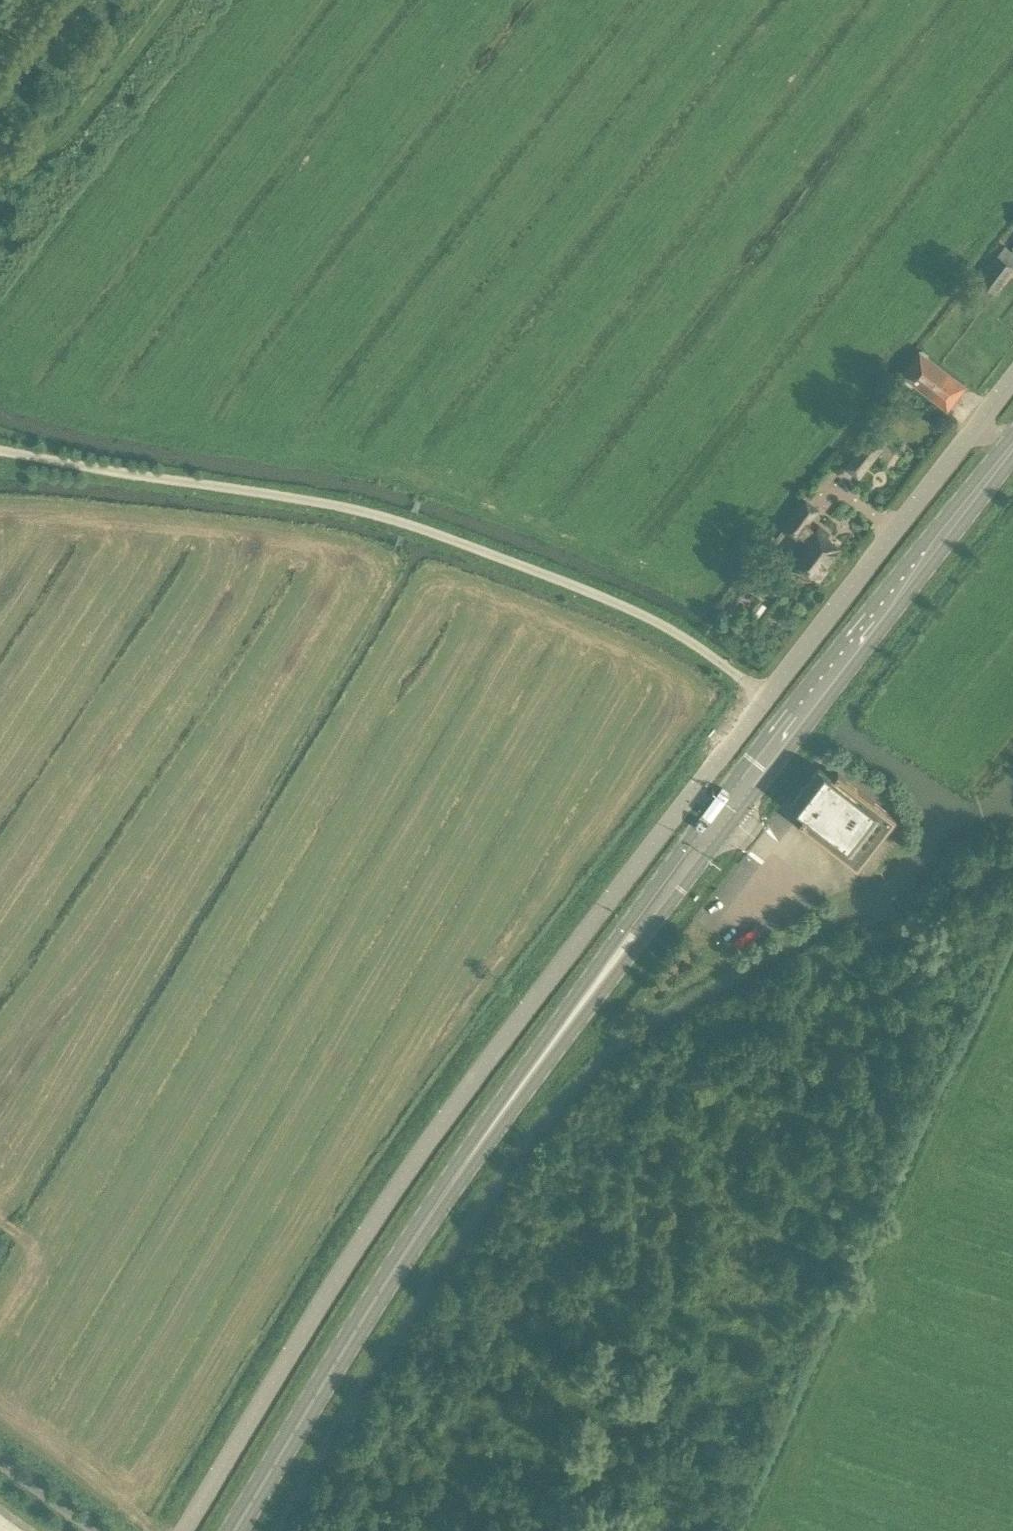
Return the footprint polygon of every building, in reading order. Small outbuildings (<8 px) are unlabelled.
[(977,282),(994,294),(995,293),(1012,268),(1012,266),(998,255),(977,282)] [(922,350),(901,377),(912,385),(915,382),(947,406),(963,385),(926,358),(928,355),(922,350)] [(871,431),(857,449),(847,441),(839,452),(849,460),(843,467),(857,478),(885,442),(871,431)] [(803,543),(794,555),(819,576),(826,566),(824,564),(838,545),(825,535),(827,533),(819,527),(817,529),(809,521),(817,508),(805,499),(782,529),(796,540),(798,538),(803,543)] [(834,778),(818,766),(791,801),(806,813),(799,822),(801,825),(802,823),(814,832),(815,834),(815,833),(827,842),(826,844),(830,847),(831,845),(842,854),(842,855),(843,856),(844,855),(856,864),(855,866),(857,867),(896,817),(838,772),(834,778)]
